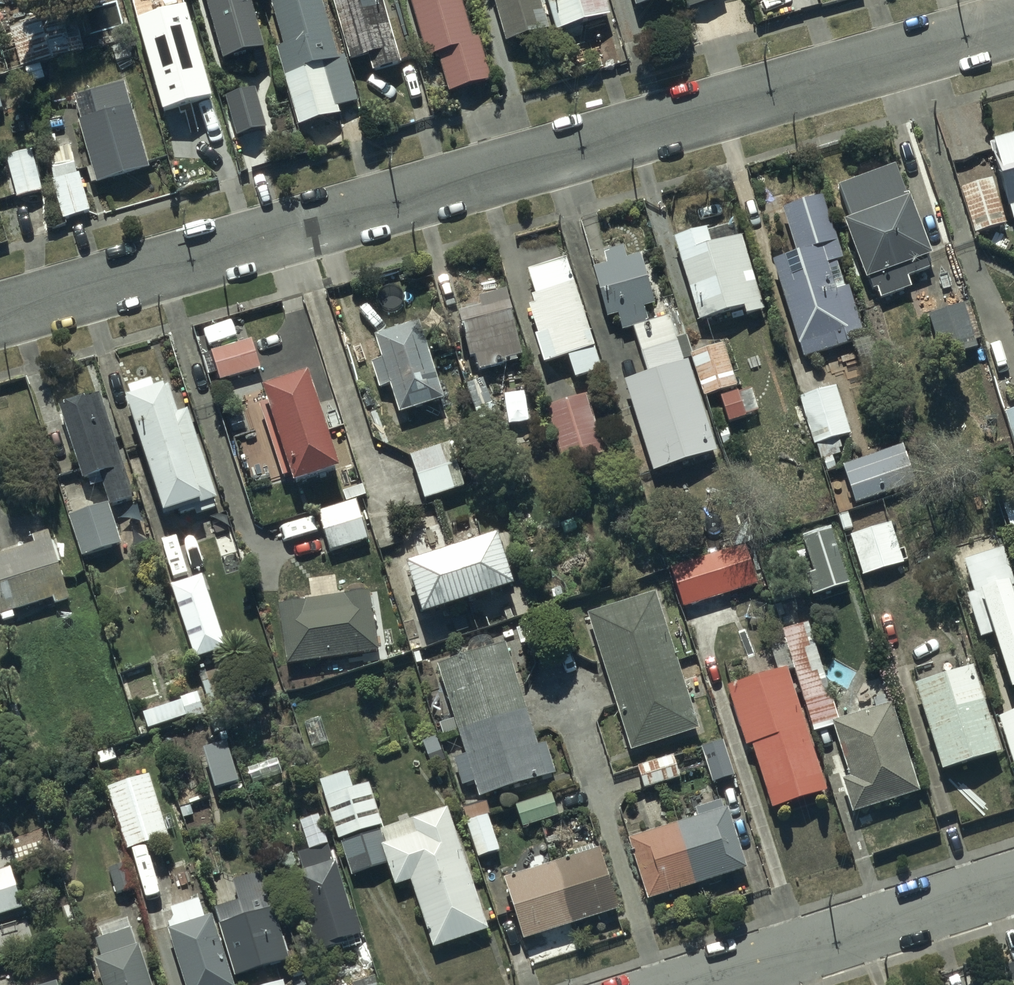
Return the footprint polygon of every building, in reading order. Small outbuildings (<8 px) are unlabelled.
[(161,22),(188,14),(184,0),(154,0),(161,22)] [(222,59),(265,47),(252,0),(206,0),(222,59)] [(282,48),(274,51),(295,129),(338,116),(336,109),(356,104),(342,58),(335,61),(317,0),(267,0),(282,48)] [(348,64),(365,59),(370,74),(398,66),(378,0),(329,0),(348,64)] [(424,60),(435,57),(446,94),(488,82),(476,40),(468,42),(456,0),(406,0),(424,60)] [(502,46),(548,34),(539,0),(490,0),(502,46)] [(553,35),(608,18),(602,0),(542,0),(553,35)] [(632,9),(664,0),(630,0),(632,9)] [(682,11),(723,0),(679,0),(682,11)] [(8,31),(19,70),(82,53),(72,15),(8,31)] [(155,24),(134,30),(141,53),(138,54),(157,121),(160,120),(173,164),(213,152),(194,88),(187,90),(173,43),(167,45),(165,36),(159,37),(155,24)] [(147,171),(121,85),(72,100),(80,123),(75,124),(94,187),(147,171)] [(226,95),(237,134),(266,126),(255,87),(226,95)] [(987,146),(1009,222),(1013,221),(1013,138),(987,146)] [(31,151),(4,158),(14,200),(41,194),(31,151)] [(52,181),(49,182),(61,222),(89,213),(78,174),(75,174),(70,154),(46,161),(52,181)] [(894,165),(834,187),(846,220),(839,222),(861,282),(866,281),(870,290),(875,288),(878,299),(910,287),(906,277),(928,269),(924,258),(929,256),(894,165)] [(989,178),(957,189),(972,235),(1004,224),(989,178)] [(819,195),(779,208),(793,253),(769,261),(799,359),(864,339),(819,195)] [(735,225),(704,235),(703,231),(672,240),(683,275),(677,277),(686,304),(691,303),(697,322),(741,308),(743,316),(763,310),(740,235),(738,235),(735,225)] [(621,244),(599,251),(602,264),(589,267),(605,318),(616,315),(620,330),(632,327),(646,374),(621,381),(639,439),(631,442),(638,465),(649,462),(651,470),(712,452),(685,362),(681,363),(667,315),(644,322),(641,310),(654,306),(637,253),(625,257),(621,244)] [(564,259),(524,271),(532,296),(528,297),(530,305),(525,307),(534,336),(532,336),(540,364),(564,356),(572,380),(600,371),(564,259)] [(476,306),(454,312),(467,358),(473,357),(476,370),(522,357),(504,291),(474,299),(476,306)] [(963,305),(925,317),(934,343),(972,331),(963,305)] [(417,319),(375,333),(383,356),(372,360),(380,385),(390,382),(400,409),(406,407),(420,446),(452,435),(439,401),(445,399),(417,319)] [(251,338),(211,351),(221,380),(261,367),(251,338)] [(722,344),(688,355),(702,398),(736,386),(722,344)] [(304,372),(257,388),(289,483),(336,468),(304,372)] [(163,384),(123,397),(160,511),(180,505),(181,510),(198,505),(199,510),(221,503),(189,406),(172,411),(163,384)] [(836,387),(800,400),(816,446),(824,443),(829,459),(846,453),(841,439),(853,435),(836,387)] [(737,392),(719,398),(727,423),(745,418),(737,392)] [(131,497),(97,394),(80,400),(79,398),(55,406),(79,481),(85,479),(88,488),(101,484),(107,505),(131,497)] [(585,396),(544,408),(561,467),(602,455),(585,396)] [(1002,413),(1013,452),(1013,410),(1002,413)] [(455,440),(407,456),(422,501),(470,485),(455,440)] [(899,447),(840,467),(853,505),(912,485),(899,447)] [(998,501),(1008,534),(1013,532),(1013,496),(998,501)] [(354,500),(315,511),(327,553),(366,542),(354,500)] [(106,505),(67,517),(80,558),(119,546),(106,505)] [(897,549),(889,525),(879,528),(878,522),(866,526),(867,529),(847,536),(860,577),(908,562),(903,547),(897,549)] [(827,526),(799,534),(811,573),(803,576),(809,597),(846,586),(827,526)] [(0,554),(0,622),(0,623),(13,618),(11,612),(67,594),(47,533),(30,539),(31,544),(0,554)] [(496,534),(405,563),(421,614),(513,586),(496,534)] [(743,546),(669,569),(681,608),(755,585),(743,546)] [(961,561),(971,593),(963,595),(977,641),(989,637),(1006,692),(1013,690),(1013,587),(1002,548),(961,561)] [(202,575),(168,586),(191,660),(225,650),(202,575)] [(367,593),(275,606),(283,665),(376,652),(367,593)] [(653,593),(584,615),(628,751),(696,730),(653,593)] [(807,624),(782,631),(809,727),(835,720),(807,624)] [(502,645),(434,666),(462,755),(451,759),(459,786),(471,783),(476,799),(555,774),(545,742),(534,746),(502,645)] [(971,667),(911,685),(938,772),(997,754),(971,667)] [(784,668),(724,687),(743,747),(747,746),(768,811),(824,793),(784,668)] [(179,701),(141,714),(146,730),(185,717),(186,721),(205,714),(198,692),(178,698),(179,701)] [(888,706),(829,725),(846,777),(837,780),(848,815),(917,793),(888,706)] [(996,717),(1011,766),(1013,765),(1013,712),(996,717)] [(321,718),(302,725),(310,748),(329,742),(321,718)] [(722,741),(699,748),(710,784),(733,777),(722,741)] [(224,742),(199,750),(211,790),(236,783),(224,742)] [(670,757),(635,768),(642,789),(677,778),(670,757)] [(344,773),(318,782),(323,798),(322,799),(335,841),(380,826),(366,784),(350,790),(344,773)] [(151,776),(108,790),(128,852),(171,837),(151,776)] [(549,795),(513,807),(521,828),(556,816),(549,795)] [(485,800),(461,808),(465,821),(463,821),(475,858),(498,850),(487,816),(490,815),(485,800)] [(693,810),(695,818),(624,839),(644,902),(743,870),(728,823),(722,801),(693,810)] [(445,808),(377,830),(382,845),(379,847),(392,888),(409,882),(430,949),(485,931),(445,808)] [(354,910),(351,911),(349,902),(351,902),(348,893),(345,894),(342,883),(344,882),(339,865),(337,866),(330,844),(313,849),(311,844),(294,848),(300,870),(289,873),(312,954),(341,946),(343,951),(364,945),(354,910)] [(595,851),(501,880),(520,941),(614,912),(595,851)] [(127,863),(105,870),(114,896),(135,889),(127,863)] [(25,908),(13,868),(0,872),(0,916),(25,908)] [(260,875),(232,883),(237,902),(213,909),(218,926),(216,927),(231,978),(286,962),(260,875)] [(211,918),(205,920),(199,900),(171,909),(175,920),(168,922),(170,929),(167,930),(185,984),(233,984),(211,918)] [(126,920),(97,930),(100,940),(93,942),(99,957),(91,960),(99,984),(149,984),(126,920)]
